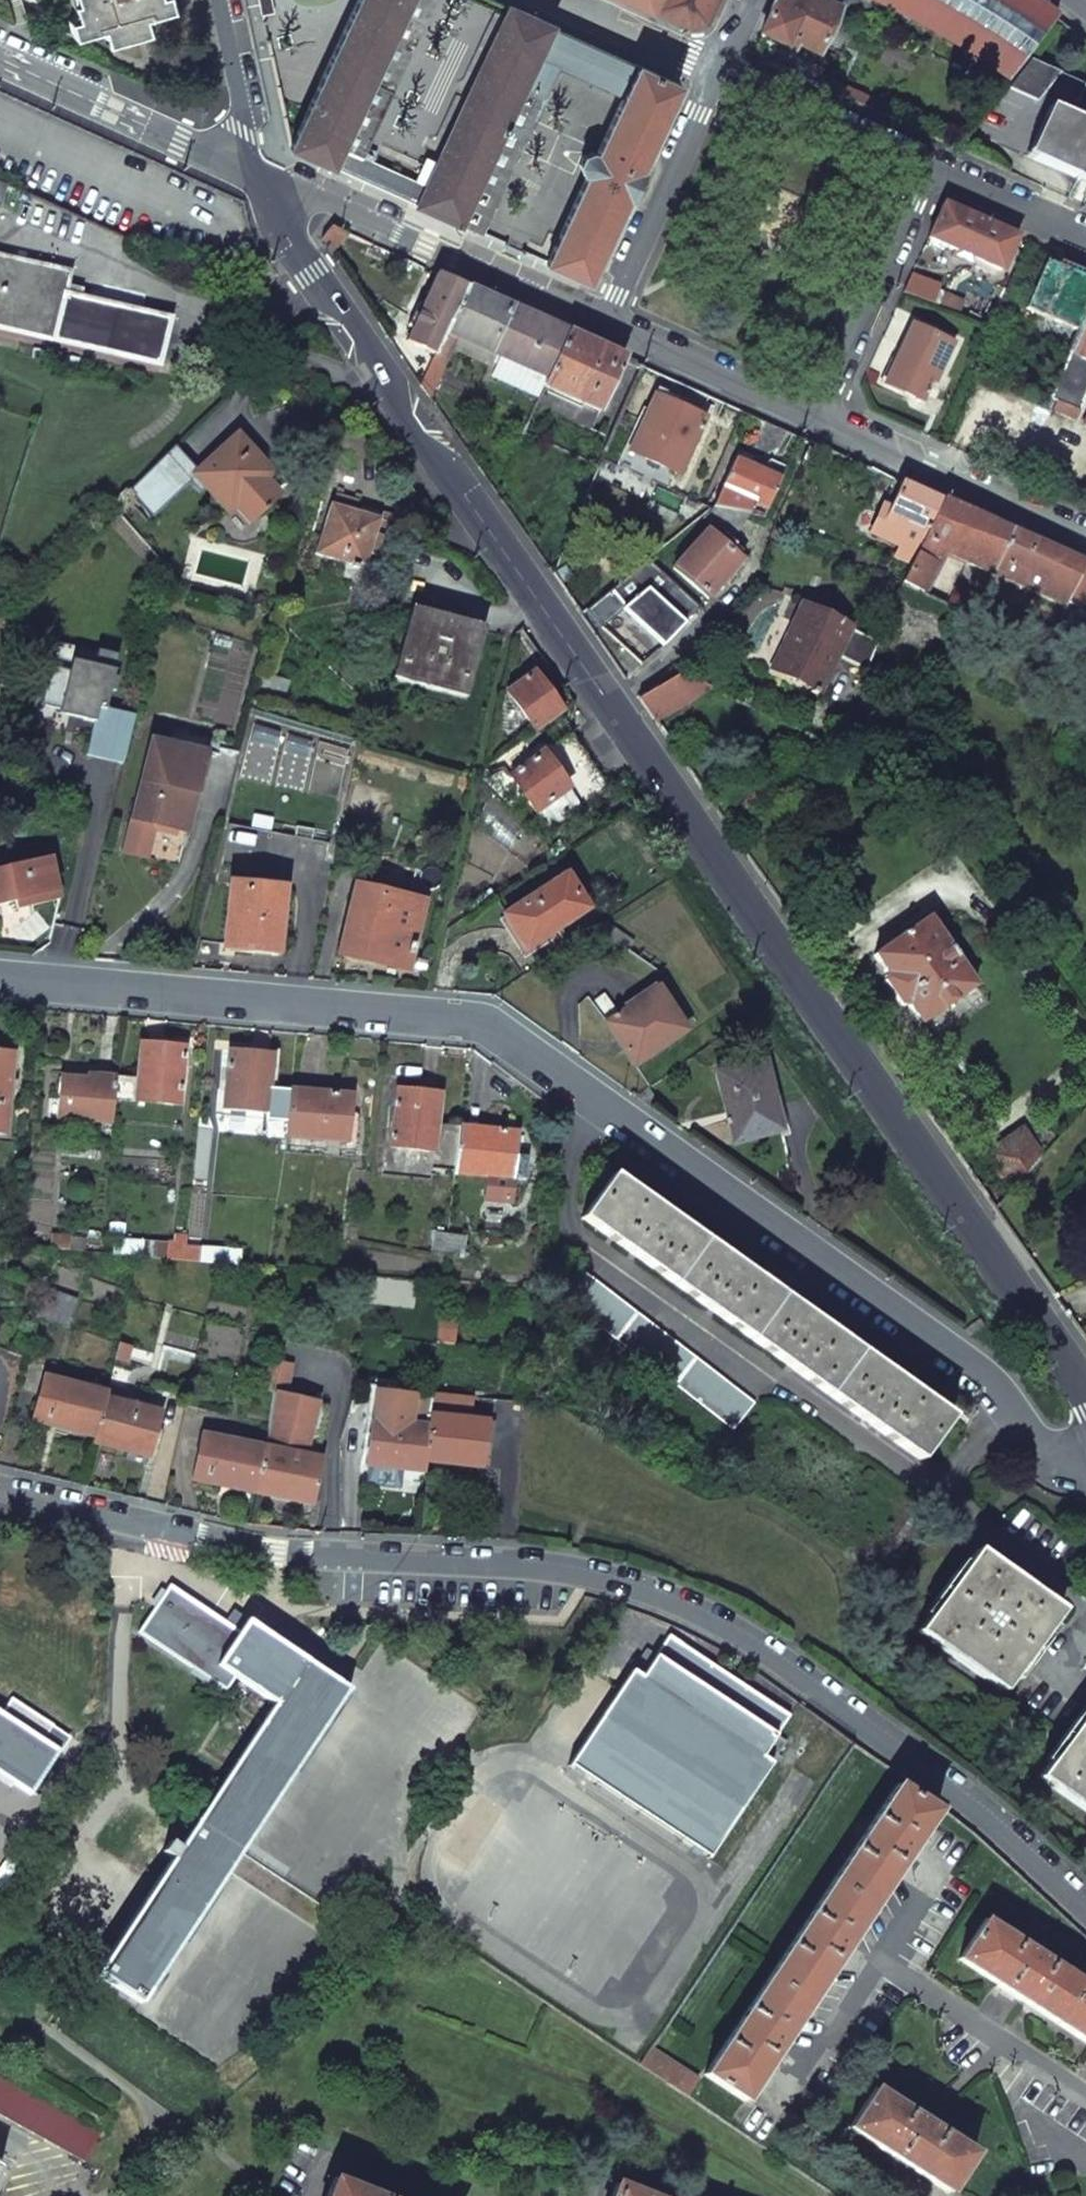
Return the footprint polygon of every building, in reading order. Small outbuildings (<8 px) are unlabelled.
[(73,37),(101,29),(106,44),(148,32),(143,17),(171,9),(169,0),(75,0),(76,2),(72,3),(76,18),(68,21),(73,37)] [(289,148),(311,158),(332,168),(409,0),(357,0),(289,148)] [(433,0),(409,0),(332,168),(351,176),(359,159),(360,160),(433,0)] [(652,13),(691,31),(706,25),(717,0),(623,0),(652,13)] [(760,39),(785,50),(787,45),(817,59),(837,15),(838,12),(817,3),(819,0),(777,0),(760,39)] [(817,3),(838,12),(837,15),(853,24),(855,21),(857,22),(860,16),(901,38),(911,21),(951,42),(1011,82),(1056,20),(1027,0),(819,0),(817,3)] [(359,159),(351,176),(418,206),(441,216),(461,225),(506,127),(526,136),(558,67),(622,96),(596,153),(590,152),(584,155),(579,163),(582,171),(586,176),(546,263),(589,283),(679,85),(508,8),(436,165),(425,190),(414,184),(360,160),(359,159)] [(1039,104),(1058,74),(1030,61),(1009,91),(1039,104)] [(1050,168),(1085,184),(1085,85),(1070,117),(1072,118),(1050,168)] [(506,127),(461,225),(482,234),(526,136),(506,127)] [(425,160),(414,184),(425,190),(436,165),(425,160)] [(1018,237),(942,204),(927,240),(1002,273),(1018,237)] [(346,233),(331,227),(319,240),(330,253),(346,233)] [(0,257),(0,328),(160,365),(165,342),(171,319),(79,298),(80,292),(66,289),(71,273),(0,257)] [(1045,261),(1025,309),(1076,331),(1085,307),(1085,279),(1071,272),(1045,261)] [(465,287),(437,275),(423,305),(418,303),(402,338),(437,353),(465,287)] [(988,281),(981,283),(969,311),(961,308),(964,302),(943,294),(937,307),(985,327),(1002,288),(988,281)] [(505,305),(465,287),(437,353),(422,385),(429,396),(456,337),(547,378),(567,333),(505,305)] [(1076,331),(1047,399),(1078,412),(1085,393),(1085,307),(1076,331)] [(951,346),(912,326),(882,384),(902,394),(921,403),(951,346)] [(622,358),(567,333),(547,378),(543,385),(599,411),(622,358)] [(705,395),(678,383),(668,403),(696,415),(705,395)] [(599,411),(543,385),(534,405),(590,430),(599,411)] [(668,403),(652,396),(629,452),(678,474),(703,418),(696,415),(668,403)] [(793,436),(771,426),(764,442),(757,458),(771,461),(765,474),(733,461),(713,508),(714,508),(747,515),(750,515),(754,505),(767,510),(786,468),(780,465),(793,436)] [(252,454),(235,436),(195,474),(194,474),(204,486),(227,511),(234,505),(249,520),(277,494),(263,478),(269,472),(252,454)] [(204,486),(194,474),(195,474),(173,451),(130,494),(151,516),(188,482),(192,486),(193,485),(198,491),(204,486)] [(916,558),(941,503),(906,488),(900,485),(894,500),(888,514),(880,511),(868,537),(885,545),(916,558)] [(1063,604),(1063,602),(1080,610),(1085,597),(1085,566),(999,527),(942,501),(941,503),(916,558),(911,568),(903,585),(922,592),(943,553),(1063,604)] [(393,524),(330,504),(315,554),(364,569),(368,554),(379,557),(385,539),(388,540),(391,532),(393,524)] [(714,508),(713,508),(702,520),(729,542),(747,515),(714,508)] [(706,531),(672,569),(689,584),(707,599),(741,561),(706,531)] [(881,556),(911,568),(916,558),(885,545),(881,556)] [(646,560),(585,608),(600,626),(621,609),(633,600),(648,614),(646,616),(673,640),(701,608),(646,560)] [(947,604),(1085,669),(1085,641),(1084,640),(1080,641),(955,585),(947,604)] [(878,599),(874,612),(890,617),(895,604),(878,599)] [(648,614),(633,600),(621,609),(666,648),(673,640),(646,616),(648,614)] [(804,606),(773,670),(793,680),(813,689),(812,693),(818,696),(820,692),(822,693),(839,658),(850,632),(852,629),(804,606)] [(446,622),(409,612),(393,676),(466,697),(483,632),(446,622)] [(850,632),(839,658),(868,673),(878,645),(850,632)] [(94,665),(115,670),(118,654),(98,649),(94,665)] [(88,754),(125,763),(136,715),(107,709),(111,689),(114,675),(115,670),(94,665),(72,660),(69,670),(50,666),(41,704),(85,714),(84,718),(95,721),(88,754)] [(519,682),(506,692),(534,732),(561,712),(533,672),(519,682)] [(681,673),(638,698),(654,721),(681,704),(709,687),(681,673)] [(120,676),(114,675),(111,689),(117,691),(120,676)] [(570,733),(542,754),(567,789),(581,808),(609,788),(589,761),(570,733)] [(206,752),(153,740),(135,819),(158,824),(182,830),(190,791),(197,793),(206,752)] [(542,754),(510,776),(536,811),(550,801),(567,789),(542,754)] [(567,789),(550,801),(564,821),(581,808),(567,789)] [(0,869),(0,903),(15,900),(18,909),(60,899),(50,858),(0,869)] [(585,907),(565,877),(506,916),(516,931),(526,947),(585,907)] [(284,886),(230,881),(224,942),(249,945),(248,950),(263,951),(278,953),(284,886)] [(419,903),(357,889),(344,943),(381,951),(379,961),(392,964),(405,967),(419,903)] [(928,919),(874,956),(887,974),(885,976),(885,980),(886,982),(877,989),(874,993),(875,996),(890,1017),(908,1004),(914,1014),(921,1023),(974,985),(928,919)] [(656,988),(606,1023),(620,1043),(634,1064),(685,1029),(656,988)] [(185,1046),(141,1042),(136,1102),(179,1105),(185,1046)] [(250,1051),(228,1049),(222,1108),(266,1112),(268,1088),(272,1053),(250,1051)] [(6,1135),(13,1052),(0,1051),(0,1135),(6,1135)] [(762,1061),(715,1073),(734,1142),(757,1136),(781,1130),(762,1061)] [(112,1123),(116,1078),(92,1076),(91,1081),(75,1080),(59,1078),(57,1100),(64,1102),(63,1119),(112,1123)] [(419,1089),(398,1087),(391,1147),(434,1151),(440,1091),(419,1089)] [(289,1090),(268,1088),(266,1112),(265,1118),(286,1120),(289,1090)] [(316,1093),(289,1090),(286,1120),(284,1135),(344,1141),(346,1117),(341,1117),(343,1095),(316,1093)] [(522,1181),(524,1158),(515,1157),(517,1134),(488,1131),(459,1128),(454,1174),(488,1177),(486,1201),(510,1203),(512,1180),(522,1181)] [(1023,1130),(987,1154),(1013,1192),(1042,1158),(1023,1130)] [(950,1416),(612,1176),(581,1219),(920,1459),(950,1416)] [(447,1232),(434,1231),(432,1249),(446,1251),(447,1232)] [(466,1234),(447,1232),(446,1251),(463,1253),(466,1234)] [(69,1237),(49,1234),(48,1246),(56,1248),(68,1249),(69,1237)] [(185,1247),(167,1245),(166,1256),(183,1258),(184,1250),(185,1247)] [(200,1251),(184,1250),(183,1258),(199,1259),(200,1251)] [(755,1403),(579,1267),(559,1292),(736,1429),(755,1403)] [(76,1303),(43,1294),(37,1316),(69,1325),(76,1303)] [(457,1319),(439,1318),(436,1343),(454,1345),(457,1319)] [(133,1347),(120,1344),(116,1360),(129,1363),(133,1347)] [(277,1361),(266,1360),(263,1377),(274,1379),(277,1361)] [(291,1364),(277,1361),(274,1379),(288,1381),(291,1364)] [(107,1393),(50,1377),(44,1395),(39,1393),(32,1419),(95,1436),(105,1397),(107,1393)] [(311,1479),(316,1457),(305,1454),(313,1401),(272,1392),(263,1445),(253,1491),(312,1504),(316,1480),(311,1479)] [(471,1397),(431,1393),(429,1414),(469,1419),(471,1397)] [(158,1411),(105,1397),(95,1436),(93,1442),(150,1457),(156,1434),(151,1433),(158,1411)] [(469,1419),(429,1414),(428,1425),(424,1461),(483,1466),(485,1444),(480,1443),(482,1420),(469,1419)] [(428,1425),(375,1419),(373,1442),(368,1441),(366,1465),(423,1471),(424,1461),(428,1425)] [(263,1445),(205,1433),(201,1452),(195,1451),(190,1478),(253,1491),(263,1445)] [(1060,1612),(975,1551),(919,1632),(1003,1692),(1060,1612)] [(240,1635),(170,1589),(153,1613),(140,1633),(226,1690),(235,1678),(277,1704),(97,1975),(141,2003),(228,1872),(240,1853),(348,1691),(339,1684),(248,1624),(240,1635)] [(789,1716),(667,1636),(654,1655),(645,1650),(571,1766),(709,1858),(785,1742),(776,1736),(789,1716)] [(29,1792),(58,1749),(43,1738),(53,1724),(13,1698),(3,1712),(0,1710),(0,1772),(29,1792)] [(1040,1778),(1085,1811),(1085,1713),(1040,1778)] [(942,1807),(902,1781),(838,1878),(877,1905),(942,1807)] [(240,1853),(228,1872),(330,1941),(342,1923),(240,1853)] [(877,1905),(838,1878),(774,1974),(812,2001),(877,1905)] [(1055,2025),(1082,1985),(984,1921),(958,1960),(1055,2025)] [(812,2001),(774,1974),(711,2072),(749,2098),(812,2001)] [(1055,2025),(1085,2045),(1085,1988),(1082,1985),(1055,2025)] [(697,2080),(650,2049),(638,2066),(686,2098),(697,2080)] [(85,2163),(100,2136),(0,2079),(0,2116),(85,2163)] [(975,2154),(875,2089),(849,2129),(947,2195),(975,2154)] [(335,2179),(328,2195),(377,2195),(335,2179)] [(617,2185),(613,2195),(645,2195),(617,2185)]
